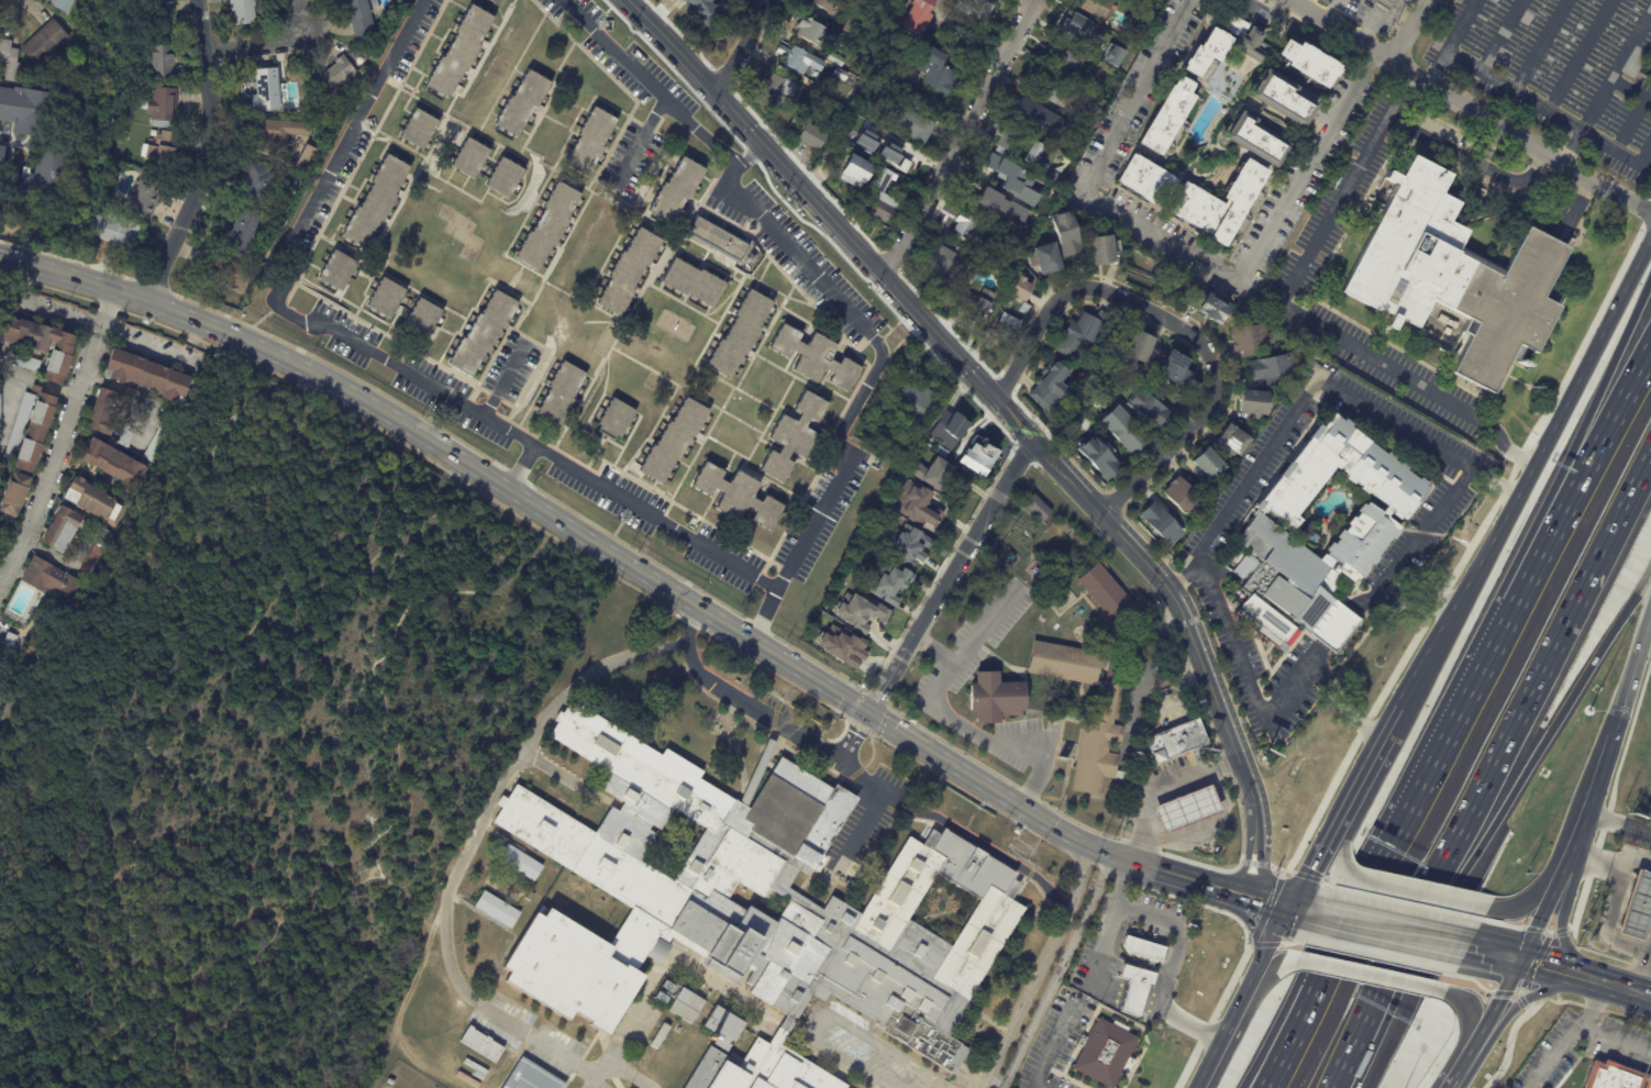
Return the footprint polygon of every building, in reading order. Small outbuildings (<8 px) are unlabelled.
[(57,4),(59,0),(77,0),(70,14),(56,8),(55,8),(57,4)] [(234,10),(233,0),(258,0),(258,8),(257,9),(258,24),(237,26),(236,13),(234,13),(234,10)] [(353,10),(350,0),(378,0),(380,9),(373,11),(374,15),(372,16),(376,31),(373,32),(375,38),(362,43),(359,36),(356,37),(356,35),(347,11),(353,10)] [(680,4),(676,0),(711,0),(709,2),(712,5),(719,0),(721,0),(728,8),(720,14),(721,15),(713,23),(712,22),(703,30),(701,27),(695,20),(696,18),(690,11),(691,11),(686,4),(685,5),(682,2),(680,4)] [(809,2),(810,0),(835,0),(831,8),(834,9),(831,15),(809,2)] [(906,4),(908,0),(932,0),(929,5),(924,13),(930,16),(918,37),(898,26),(909,7),(906,4)] [(951,8),(955,0),(968,0),(971,1),(971,0),(979,0),(993,7),(988,13),(990,14),(987,22),(986,21),(984,24),(951,8)] [(1073,4),(1075,0),(1110,0),(1112,1),(1099,24),(1088,18),(1090,14),(1073,4)] [(1373,2),(1369,0),(1391,0),(1385,10),(1373,2)] [(489,22),(478,42),(479,43),(465,68),(464,67),(447,95),(426,81),(442,54),(444,55),(458,31),(456,30),(472,2),(494,14),(489,22)] [(1089,23),(1079,41),(1059,29),(1067,13),(1071,15),(1072,12),(1089,22),(1089,23)] [(1245,25),(1261,35),(1253,48),(1263,55),(1257,65),(1228,46),(1234,36),(1221,29),(1230,15),(1245,25)] [(828,29),(819,46),(796,34),(800,27),(797,26),(802,16),(828,29)] [(862,24),(855,37),(842,32),(849,18),(862,24)] [(66,30),(73,38),(41,67),(23,48),(56,20),(66,30)] [(886,24),(893,29),(888,36),(879,31),(884,23),(886,24)] [(1225,38),(1230,41),(1217,65),(1207,59),(1196,80),(1181,71),(1183,67),(1182,66),(1184,62),(1186,63),(1194,47),(1197,49),(1208,30),(1225,38)] [(10,66),(0,65),(0,38),(15,41),(14,48),(22,49),(20,63),(23,64),(20,84),(7,81),(10,66)] [(1279,38),(1290,46),(1294,42),(1334,66),(1332,69),(1334,70),(1330,77),(1328,76),(1321,88),(1312,82),(1311,84),(1279,65),(1282,63),(1276,59),(1277,58),(1274,57),(1275,56),(1270,54),(1278,38),(1279,38)] [(1120,62),(1116,69),(1100,59),(1110,43),(1126,53),(1120,62)] [(820,70),(819,73),(807,66),(801,76),(780,65),(784,58),(773,53),(777,45),(788,51),(791,45),(823,63),(820,70)] [(1066,70),(1053,63),(1056,58),(1054,57),(1059,49),(1061,51),(1063,45),(1086,58),(1077,74),(1071,69),(1070,71),(1066,70)] [(178,65),(178,67),(176,67),(176,80),(155,80),(154,46),(175,46),(175,55),(178,55),(178,65)] [(944,58),(941,65),(957,75),(946,96),(923,82),(928,75),(919,70),(926,59),(921,57),(928,46),(945,56),(944,58)] [(826,59),(829,52),(843,58),(839,67),(826,59)] [(355,67),(364,77),(341,97),(335,91),(331,95),(319,80),(339,64),(337,62),(345,55),(355,67)] [(276,78),(277,106),(259,107),(259,108),(248,109),(247,91),(254,91),(253,66),(275,65),(276,78)] [(840,80),(831,76),(835,67),(847,75),(843,82),(840,80)] [(535,73),(552,82),(536,110),(535,108),(519,136),(497,123),(512,96),(514,97),(530,69),(535,73)] [(1314,106),(1299,130),(1243,98),(1252,84),(1250,82),(1252,80),(1253,80),(1260,69),(1293,89),(1290,92),(1314,106)] [(794,86),(796,87),(790,98),(789,97),(784,107),(778,103),(777,107),(756,97),(762,86),(758,84),(761,78),(765,80),(768,73),(794,86)] [(1055,106),(1030,91),(1040,74),(1062,86),(1056,97),(1060,98),(1055,106)] [(1195,84),(1190,93),(1196,97),(1163,156),(1139,143),(1172,85),(1173,86),(1178,75),(1195,84)] [(1081,76),(1090,82),(1086,90),(1076,85),(1081,76)] [(19,124),(0,121),(0,88),(19,92),(19,88),(59,96),(51,141),(33,137),(18,134),(19,124)] [(180,89),(178,122),(175,122),(175,129),(155,127),(156,121),(154,121),(154,114),(149,114),(151,98),(155,98),(156,89),(180,89)] [(1046,110),(1043,116),(1051,121),(1042,135),(1018,121),(1026,107),(1032,110),(1035,103),(1046,110)] [(932,125),(921,146),(910,141),(911,137),(886,124),(896,104),(933,124),(932,125)] [(602,146),(587,173),(564,159),(579,133),(581,134),(597,106),(620,119),(605,146),(602,145),(602,146)] [(1070,107),(1083,114),(1078,122),(1065,115),(1070,107)] [(430,140),(424,148),(403,136),(418,109),(440,121),(430,140)] [(1234,111),(1251,121),(1249,125),(1285,146),(1272,170),(1218,140),(1233,111),(1234,111)] [(301,136),(290,135),(288,159),(270,158),(272,141),(254,140),(255,120),(308,123),(307,136),(301,136)] [(806,123),(826,135),(817,152),(796,140),(806,123)] [(1022,160),(1030,146),(1020,141),(1009,159),(997,152),(1000,146),(998,145),(1001,137),(999,135),(1002,130),(1005,131),(1008,125),(1044,146),(1032,167),(1022,160)] [(180,148),(178,163),(144,157),(146,145),(160,147),(162,145),(158,145),(159,135),(164,135),(165,131),(182,134),(180,148)] [(492,155),(479,179),(457,167),(472,140),(494,152),(492,155)] [(893,143),(912,154),(910,157),(913,159),(907,170),(884,158),(886,154),(882,152),(887,142),(891,144),(893,143)] [(300,168),(297,167),(309,144),(320,149),(308,173),(300,168)] [(1076,145),(1083,148),(1077,160),(1068,156),(1071,151),(1073,152),(1076,145)] [(69,193),(58,191),(56,204),(21,199),(26,168),(41,170),(44,146),(77,152),(74,168),(78,169),(76,181),(71,181),(69,193)] [(8,177),(0,176),(0,147),(13,149),(8,177)] [(983,166),(1005,177),(999,189),(1034,207),(1040,195),(1029,189),(1036,176),(989,153),(983,166)] [(409,174),(397,195),(399,196),(385,221),(383,219),(367,246),(345,234),(362,207),(363,208),(377,184),(375,181),(391,154),(413,167),(409,174)] [(841,177),(843,174),(840,171),(850,154),(873,167),(862,189),(841,177)] [(690,158),(708,169),(692,197),(690,195),(675,223),(653,210),(668,182),(669,184),(686,156),(690,158)] [(1142,162),(1178,181),(1171,197),(1162,191),(1154,206),(1118,186),(1133,157),(1142,162)] [(1255,191),(1221,249),(1206,241),(1207,238),(1164,213),(1182,182),(1217,202),(1228,184),(1233,175),(1232,175),(1242,158),(1266,173),(1255,191)] [(1416,158),(1343,293),(1458,356),(1448,374),(1495,398),(1517,349),(1536,356),(1562,308),(1545,298),(1571,251),(1527,229),(1504,274),(1460,255),(1471,235),(1452,222),(1460,206),(1444,196),(1453,175),(1416,158)] [(525,171),(527,173),(511,200),(490,187),(506,160),(525,171)] [(237,188),(237,187),(245,189),(253,163),(270,167),(269,170),(276,173),(266,207),(234,197),(237,188)] [(866,214),(876,195),(865,189),(876,168),(888,175),(878,193),(898,203),(890,219),(886,218),(884,223),(866,214)] [(1050,170),(1061,176),(1056,185),(1045,179),(1050,170)] [(1010,188),(1001,204),(999,203),(994,212),(987,209),(985,213),(964,201),(976,181),(995,192),(1001,180),(1011,186),(1010,188)] [(558,242),(555,246),(552,244),(539,269),(516,257),(531,231),(533,233),(547,208),(544,207),(558,181),(580,195),(567,219),(569,221),(558,242)] [(141,184),(163,192),(153,219),(124,209),(129,196),(133,197),(135,197),(141,184)] [(248,255),(243,253),(244,251),(226,243),(232,232),(235,233),(241,221),(242,222),(246,210),(264,218),(248,255)] [(956,235),(955,235),(956,233),(953,231),(956,223),(953,221),(960,210),(977,221),(972,231),(983,237),(977,247),(956,235)] [(1078,241),(1081,254),(1059,259),(1049,218),(1067,211),(1071,226),(1078,224),(1081,237),(1077,238),(1078,241)] [(146,227),(136,254),(117,245),(117,244),(112,242),(111,243),(102,240),(102,238),(92,234),(100,215),(107,219),(109,212),(147,226),(146,227)] [(703,219),(754,247),(745,263),(695,234),(703,219)] [(662,246),(651,267),(647,265),(633,290),(635,291),(622,317),(599,304),(613,279),(611,278),(624,253),(628,255),(642,229),(665,242),(662,246)] [(1118,253),(1111,254),(1112,263),(1092,267),(1086,240),(1107,236),(1108,240),(1111,240),(1111,242),(1116,241),(1118,253)] [(1055,271),(1046,275),(1045,274),(1035,277),(1033,267),(1029,268),(1026,258),(1029,257),(1028,255),(1029,255),(1028,251),(1048,245),(1056,271),(1055,271)] [(968,260),(962,273),(955,269),(944,290),(932,284),(934,280),(924,275),(939,246),(953,254),(956,246),(972,254),(968,260)] [(355,269),(343,291),(320,278),(336,251),(358,264),(355,269)] [(203,266),(210,252),(256,271),(246,295),(229,287),(230,282),(201,270),(203,266)] [(1008,252),(1019,259),(1010,273),(999,266),(1008,252)] [(699,270),(701,271),(702,269),(728,284),(714,306),(689,291),(688,295),(663,280),(676,257),(699,270)] [(1030,290),(1022,303),(1008,295),(1018,277),(1024,280),(1023,282),(1031,287),(1030,290)] [(399,304),(390,320),(368,307),(384,279),(407,291),(399,304)] [(979,322),(967,315),(969,313),(955,304),(964,289),(976,297),(980,288),(995,297),(979,322)] [(755,291),(774,302),(760,329),(762,330),(747,354),(745,353),(731,378),(708,365),(721,340),(724,341),(738,315),(736,314),(751,289),(755,291)] [(508,297),(521,304),(507,330),(505,329),(491,354),(488,353),(475,378),(452,365),(466,340),(468,341),(483,315),(485,317),(498,291),(508,297)] [(1227,310),(1217,325),(1194,312),(1205,293),(1228,308),(1227,310)] [(443,309),(428,338),(405,325),(421,296),(443,309)] [(1030,307),(1026,315),(1018,311),(1023,302),(1030,307)] [(1107,313),(1105,315),(1108,318),(1093,344),(1090,343),(1088,346),(1081,342),(1071,359),(1055,349),(1063,336),(1062,335),(1071,320),(1076,323),(1083,312),(1093,318),(1095,313),(1097,314),(1100,310),(1107,313)] [(4,344),(0,343),(0,315),(9,319),(9,317),(22,322),(23,320),(42,327),(42,325),(56,331),(56,330),(78,338),(75,348),(76,348),(73,357),(74,358),(71,366),(66,378),(63,387),(45,380),(58,345),(53,343),(48,355),(25,346),(25,347),(15,344),(14,345),(5,342),(4,344)] [(1002,342),(991,335),(998,322),(1001,324),(1007,315),(1021,323),(1010,345),(1002,342)] [(798,353),(794,351),(790,356),(772,346),(785,323),(804,334),(799,341),(809,346),(817,333),(839,345),(831,359),(840,364),(844,357),(863,368),(850,391),(831,380),(834,374),(826,368),(818,382),(795,369),(802,355),(798,353)] [(1241,357),(1240,353),(1231,354),(1227,332),(1261,325),(1263,334),(1265,334),(1267,347),(1251,352),(1251,356),(1241,358),(1241,357)] [(1133,332),(1152,341),(1149,346),(1161,353),(1156,363),(1144,357),(1141,366),(1138,364),(1134,369),(1124,365),(1128,359),(1121,356),(1132,332),(1133,332)] [(1176,348),(1192,357),(1189,363),(1199,368),(1193,380),(1189,378),(1188,381),(1182,378),(1181,380),(1160,370),(1172,346),(1176,348)] [(193,377),(185,400),(179,399),(178,402),(162,397),(163,392),(128,379),(126,384),(104,375),(115,347),(134,354),(135,354),(147,358),(147,359),(193,377)] [(41,370),(41,371),(8,362),(11,351),(44,360),(41,370)] [(1264,387),(1263,380),(1250,382),(1245,364),(1290,355),(1295,374),(1275,378),(1276,385),(1264,387)] [(1026,397),(1034,387),(1032,385),(1040,376),(1038,374),(1049,362),(1064,375),(1055,385),(1063,392),(1044,413),(1026,397)] [(576,397),(561,426),(541,415),(554,389),(552,388),(566,363),(588,375),(576,397)] [(898,377),(905,381),(907,379),(922,389),(923,387),(938,396),(922,421),(908,412),(911,408),(885,390),(895,376),(898,377)] [(124,396),(111,435),(87,426),(101,386),(125,393),(124,396)] [(47,392),(59,396),(35,471),(18,466),(42,390),(47,392)] [(810,422),(808,428),(821,435),(807,458),(793,451),(788,459),(795,463),(784,482),(761,469),(772,451),(779,455),(785,445),(772,437),(784,414),(798,422),(804,413),(796,409),(807,390),(830,404),(820,422),(812,419),(810,422)] [(1163,401),(1160,406),(1172,414),(1160,432),(1124,407),(1137,390),(1150,400),(1153,395),(1163,401)] [(38,395),(19,459),(8,456),(29,391),(38,395)] [(1245,419),(1245,417),(1234,415),(1237,392),(1263,395),(1263,399),(1270,400),(1268,410),(1263,409),(1262,418),(1261,418),(1260,422),(1245,420),(1245,419)] [(691,434),(679,458),(677,457),(664,484),(641,471),(655,445),(657,447),(671,421),(674,423),(687,398),(710,410),(698,434),(694,431),(691,434)] [(614,401),(636,412),(622,438),(618,435),(614,442),(600,434),(603,426),(600,425),(614,400),(614,401)] [(940,406),(924,430),(943,441),(941,444),(951,451),(969,422),(962,418),(963,415),(954,409),(952,413),(940,406)] [(1155,435),(1132,458),(1099,423),(1117,406),(1142,432),(1148,428),(1155,435)] [(1347,610),(1362,622),(1337,655),(1320,643),(1296,624),(1293,628),(1294,629),(1278,650),(1236,617),(1251,597),(1242,589),(1246,584),(1234,574),(1251,553),(1238,542),(1261,512),(1253,507),(1257,500),(1259,501),(1265,492),(1260,489),(1266,480),(1272,484),(1277,476),(1287,462),(1288,463),(1308,436),(1307,436),(1317,424),(1320,426),(1331,413),(1341,421),(1343,419),(1350,424),(1349,426),(1384,455),(1386,453),(1393,457),(1390,460),(1397,465),(1399,463),(1406,467),(1404,470),(1417,480),(1418,478),(1426,484),(1423,486),(1427,488),(1401,520),(1399,518),(1397,520),(1390,514),(1392,512),(1389,511),(1384,518),(1397,528),(1395,531),(1397,533),(1392,540),(1389,539),(1375,557),(1377,559),(1360,581),(1358,579),(1360,577),(1347,567),(1345,568),(1340,564),(1338,566),(1333,563),(1331,565),(1336,569),(1332,573),(1330,570),(1318,587),(1347,610)] [(127,448),(135,427),(124,423),(117,444),(127,448)] [(1227,424),(1236,430),(1238,426),(1242,430),(1240,433),(1249,440),(1237,457),(1232,454),(1230,457),(1221,451),(1223,447),(1215,441),(1220,433),(1227,424)] [(1107,444),(1113,453),(1109,456),(1119,467),(1104,482),(1074,451),(1089,436),(1101,449),(1107,444)] [(129,486),(123,482),(125,480),(120,478),(119,478),(117,477),(115,478),(104,471),(104,470),(96,465),(95,467),(81,459),(95,437),(149,469),(137,491),(129,486)] [(959,459),(984,476),(1001,448),(986,438),(976,454),(966,447),(959,459)] [(1223,466),(1225,466),(1228,469),(1225,473),(1221,468),(1205,484),(1193,470),(1195,468),(1188,462),(1205,446),(1223,466)] [(904,468),(939,490),(954,465),(935,454),(927,467),(910,457),(904,468)] [(741,471),(762,484),(754,497),(763,502),(767,496),(786,507),(773,530),(754,519),(757,512),(749,507),(741,520),(718,508),(725,493),(717,488),(713,495),(695,485),(708,462),(727,471),(722,479),(732,485),(740,470),(741,471)] [(27,497),(20,517),(18,515),(14,524),(3,520),(7,511),(3,510),(18,471),(34,478),(27,497)] [(1184,482),(1188,477),(1197,486),(1192,490),(1204,502),(1197,509),(1195,507),(1185,517),(1162,493),(1170,486),(1168,486),(1178,476),(1184,482)] [(78,477),(79,479),(80,477),(87,481),(86,482),(97,489),(114,500),(115,497),(130,506),(114,529),(65,498),(70,489),(69,489),(77,477),(78,477)] [(894,507),(905,513),(906,512),(909,514),(907,517),(920,525),(924,519),(932,524),(939,513),(926,504),(934,490),(926,485),(924,486),(921,484),(919,487),(911,481),(907,489),(902,487),(898,492),(901,495),(894,507)] [(1033,493),(1052,512),(1040,524),(1021,506),(1033,493)] [(1168,509),(1170,509),(1176,517),(1173,520),(1184,533),(1166,548),(1138,514),(1153,501),(1164,513),(1168,509)] [(43,543),(63,506),(85,518),(65,555),(43,543)] [(917,534),(912,540),(915,541),(913,541),(928,549),(915,570),(896,558),(904,545),(902,544),(907,537),(896,530),(900,522),(917,533),(917,534)] [(102,536),(101,535),(106,528),(117,534),(111,542),(102,536)] [(81,575),(101,539),(111,543),(90,580),(81,575)] [(76,575),(80,578),(70,598),(46,585),(43,591),(19,578),(32,553),(76,575)] [(887,560),(900,569),(901,568),(911,575),(910,576),(915,578),(904,595),(900,592),(894,603),(880,595),(883,592),(874,587),(883,573),(877,569),(883,559),(886,562),(887,560)] [(1097,564),(1132,604),(1112,623),(1075,580),(1095,563),(1097,564)] [(1052,591),(1044,585),(1050,579),(1056,586),(1052,591)] [(865,634),(873,621),(882,626),(891,611),(853,590),(845,605),(840,602),(832,616),(865,634)] [(848,636),(829,624),(815,646),(856,671),(867,653),(862,650),(867,642),(850,632),(848,636)] [(8,666),(0,663),(0,657),(11,632),(16,635),(21,636),(8,666)] [(1087,684),(1026,673),(1032,641),(1099,653),(1094,685),(1087,684)] [(1104,679),(1107,660),(1124,665),(1121,682),(1104,679)] [(995,678),(995,682),(1020,681),(1021,711),(1020,711),(1020,715),(996,715),(997,723),(974,723),(974,712),(967,712),(966,684),(972,684),(972,671),(995,671),(995,678)] [(1120,726),(1121,726),(1118,747),(1108,745),(1107,753),(1117,754),(1113,770),(1129,774),(1128,780),(1112,777),(1112,779),(1102,777),(1099,796),(1070,790),(1083,720),(1094,721),(1101,680),(1119,684),(1111,724),(1120,726)] [(3,697),(0,704),(0,682),(9,686),(3,697)] [(847,1085),(844,1087),(681,1087),(708,1046),(736,1063),(754,1036),(767,1044),(784,1018),(666,943),(608,1035),(574,1011),(567,1021),(500,981),(508,973),(501,968),(536,911),(544,917),(550,907),(610,945),(630,907),(490,822),(516,784),(592,833),(608,807),(619,811),(622,803),(599,788),(607,777),(546,736),(570,699),(660,756),(664,747),(701,773),(697,778),(745,806),(779,756),(855,799),(810,879),(798,871),(787,889),(821,909),(828,897),(857,913),(906,837),(922,845),(932,824),(1024,878),(1011,902),(1022,909),(946,1036),(966,1050),(946,1075),(810,988),(780,1046),(847,1085)] [(1207,743),(1155,764),(1145,739),(1197,719),(1207,743)] [(1206,785),(1217,811),(1208,815),(1193,821),(1178,826),(1160,834),(1150,808),(1168,800),(1183,795),(1198,788),(1206,785)] [(511,869),(495,859),(505,843),(542,867),(531,882),(511,869)] [(1636,870),(1650,874),(1650,911),(1642,941),(1617,934),(1636,870)] [(481,891),(519,913),(509,930),(472,908),(481,891)] [(523,899),(529,892),(532,895),(528,901),(523,899)] [(1126,934),(1164,947),(1160,962),(1153,959),(1152,962),(1145,959),(1146,957),(1127,951),(1121,943),(1124,934),(1126,934)] [(1124,964),(1155,974),(1152,987),(1150,987),(1145,1000),(1140,1017),(1121,1011),(1127,995),(1132,979),(1121,976),(1124,964)] [(679,989),(701,1002),(687,1024),(664,1010),(679,989)] [(713,1004),(743,1024),(725,1052),(712,1043),(717,1036),(700,1028),(713,1004)] [(1119,1070),(1110,1087),(1105,1087),(1068,1069),(1095,1018),(1096,1019),(1109,1024),(1111,1021),(1127,1029),(1124,1033),(1135,1039),(1126,1058),(1132,1062),(1126,1074),(1119,1070)] [(669,1028),(656,1050),(650,1045),(663,1023),(669,1028)] [(505,1047),(507,1048),(497,1064),(462,1041),(472,1025),(476,1028),(476,1029),(488,1037),(489,1036),(494,1039),(494,1040),(505,1047)] [(564,1085),(562,1087),(499,1087),(518,1056),(564,1085)] [(1644,1069),(1650,1072),(1650,1087),(1580,1087),(1591,1057),(1602,1061),(1603,1057),(1643,1073),(1644,1069)] [(488,1072),(483,1081),(473,1075),(475,1070),(463,1063),(466,1058),(488,1072)]
